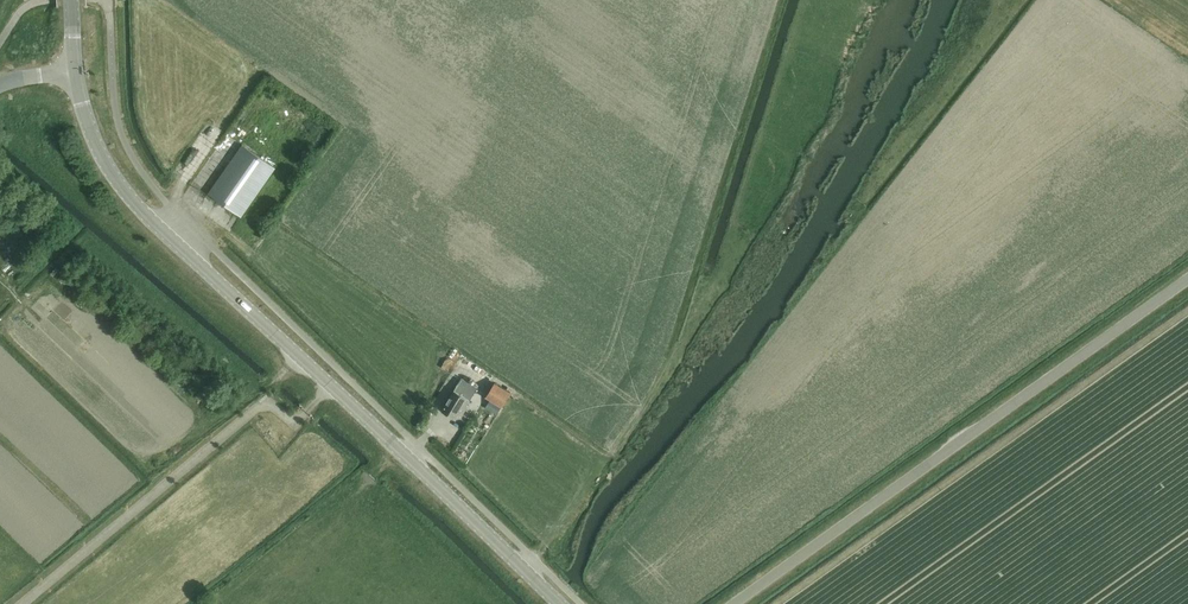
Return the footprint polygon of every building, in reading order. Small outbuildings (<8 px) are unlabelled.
[(208,193),(241,217),(275,168),(242,145),(208,193)] [(465,407),(470,400),(477,388),(461,378),(441,410),(454,418),(457,413),(461,416),(466,407),(465,407)] [(502,407),(510,393),(494,383),(485,397),(502,407)]
